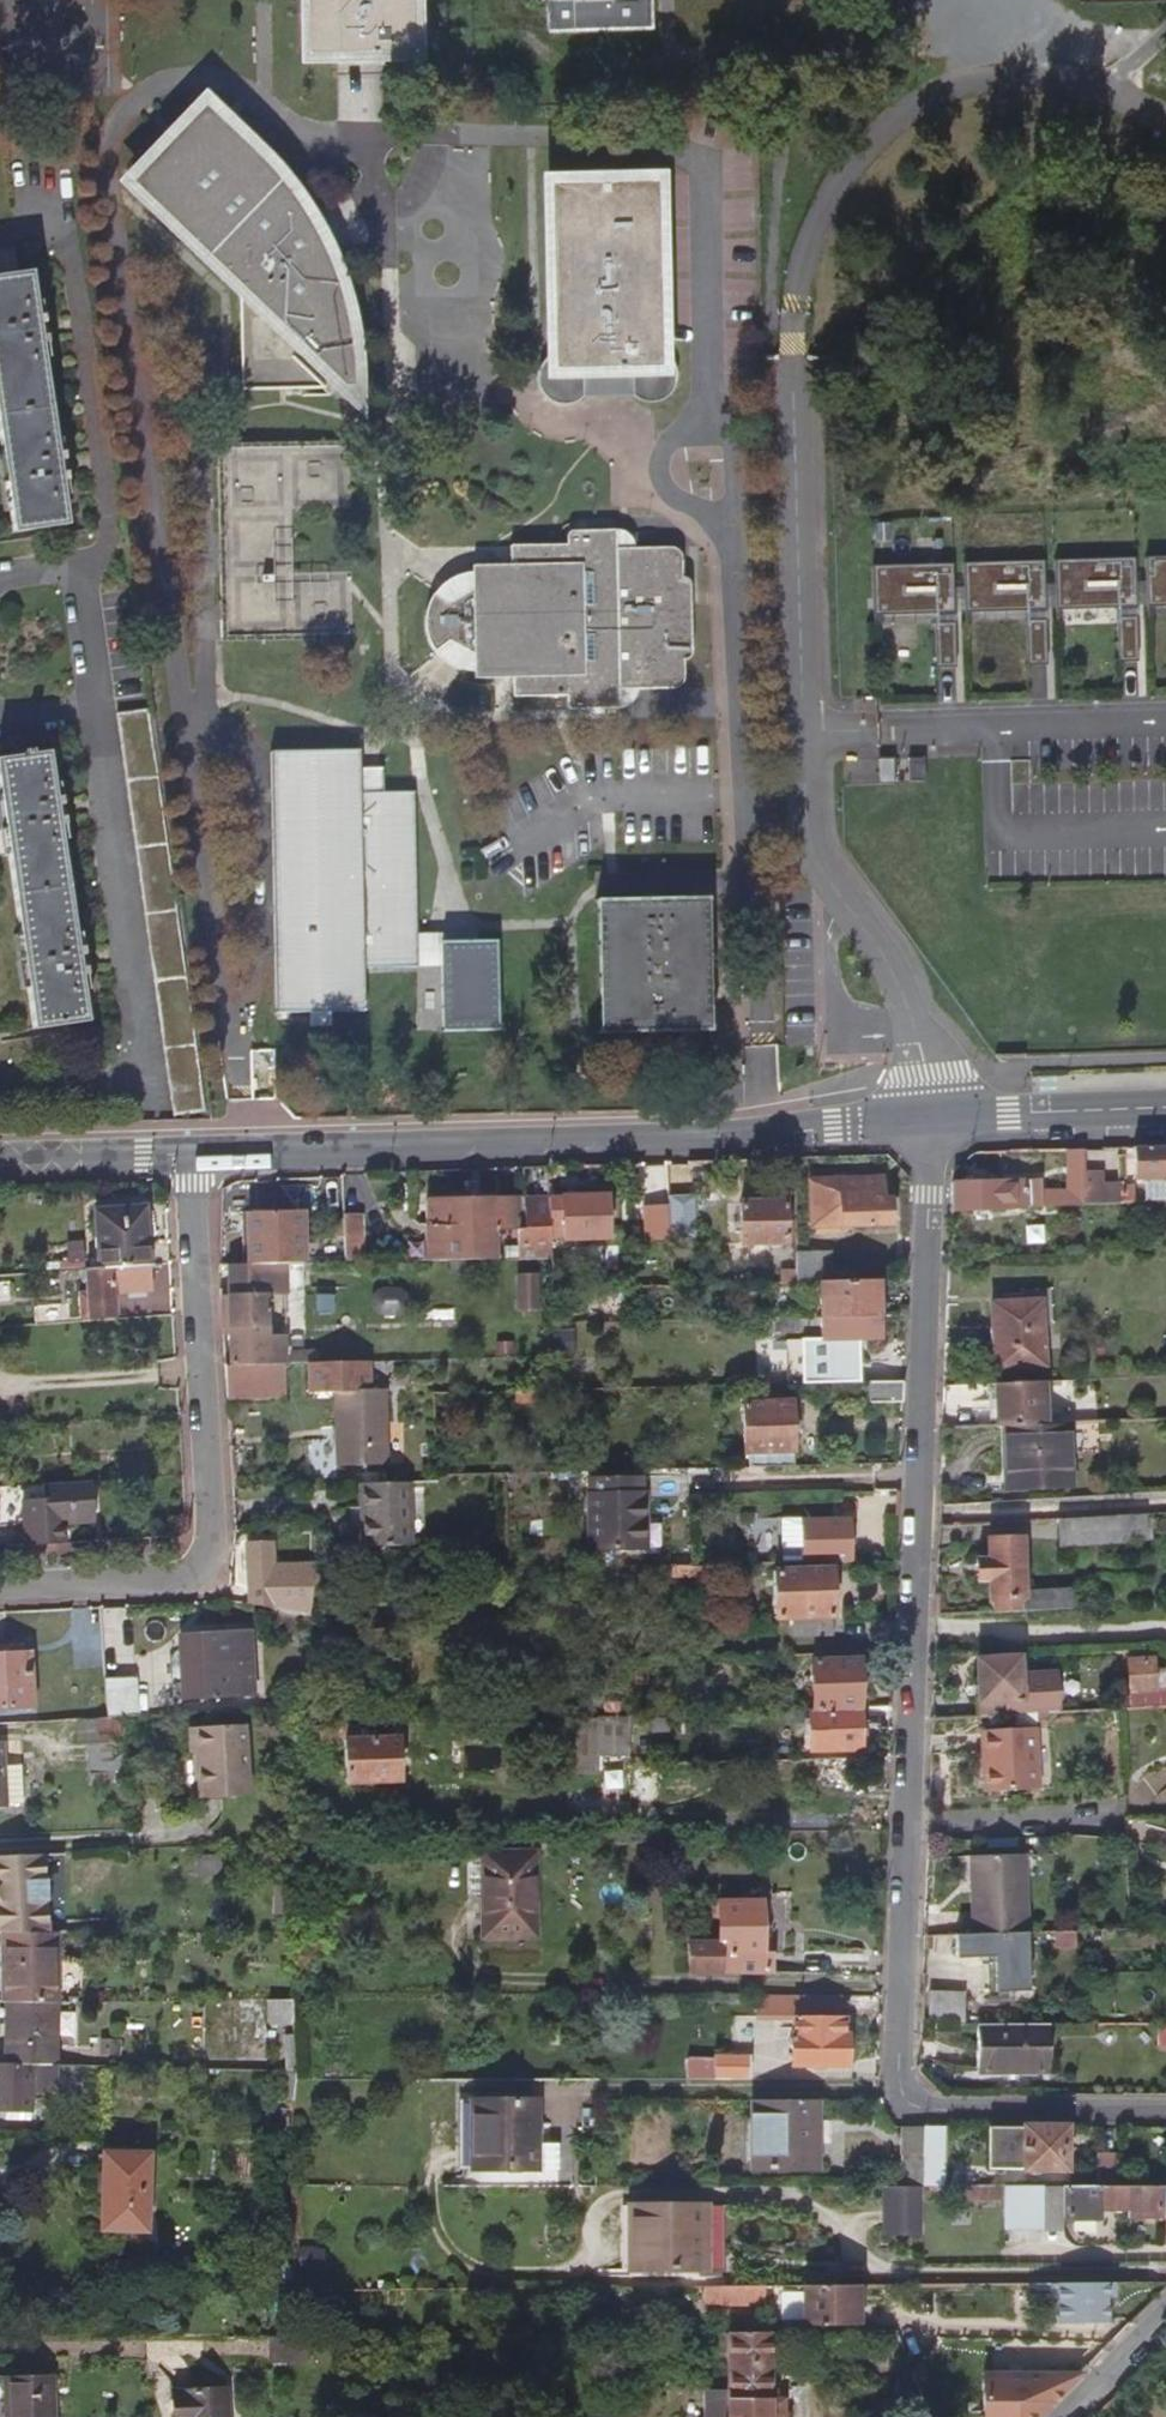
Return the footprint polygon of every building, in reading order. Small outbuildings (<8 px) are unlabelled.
[(301,58),(408,58),(407,0),(300,0),(301,58)] [(542,14),(552,14),(553,45),(653,41),(652,0),(542,0),(542,14)] [(188,248),(236,294),(238,396),(349,397),(350,375),(349,356),(346,339),(341,314),(335,292),(327,272),(320,253),(311,235),(302,220),(292,205),(277,187),(258,167),(201,113),(127,190),(188,248)] [(530,171),(534,371),(530,375),(527,381),(527,388),(529,394),(532,398),(537,401),(544,404),(551,406),(559,406),(567,404),(572,399),(628,399),(637,402),(647,403),(654,402),(658,400),(664,396),(668,392),(671,386),(672,381),(671,375),(668,369),(664,365),(660,362),(657,169),(530,171)] [(36,270),(21,272),(18,247),(0,249),(0,420),(15,528),(70,520),(36,270)] [(214,450),(218,645),(345,644),(342,450),(214,450)] [(681,659),(680,586),(678,584),(676,583),(674,581),(674,579),(674,562),(673,559),(670,556),(668,555),(665,554),(661,554),(610,554),(609,537),(567,538),(565,538),(563,540),(561,541),(560,543),(560,546),(560,551),(503,552),(503,568),(462,568),(463,590),(441,609),(424,599),(422,605),(418,614),(416,623),(416,631),(417,640),(418,648),(421,656),(425,662),(439,650),(465,664),(465,685),(480,685),(505,684),(505,702),(559,701),(560,708),(562,711),(614,710),(613,693),(666,692),(670,691),(674,689),(676,686),(677,682),(677,677),(677,662),(681,659)] [(1138,604),(1137,555),(1056,558),(1058,607),(1138,604)] [(1148,555),(1149,604),(1165,603),(1165,555),(1148,555)] [(1047,606),(1046,559),(966,561),(967,610),(1047,606)] [(956,610),(954,561),(874,564),(876,613),(956,610)] [(463,590),(462,568),(456,570),(447,575),(439,581),(432,587),(426,596),(424,599),(441,609),(463,590)] [(1140,658),(1139,614),(1119,614),(1121,659),(1140,658)] [(1049,661),(1048,617),(1028,618),(1030,662),(1049,661)] [(958,664),(957,620),(937,621),(938,664),(958,664)] [(465,664),(439,650),(425,662),(431,669),(438,674),(447,680),(457,684),(465,685),(465,664)] [(209,1121),(155,707),(118,712),(171,1122),(209,1121)] [(52,752),(0,758),(0,771),(32,1028),(86,1021),(52,752)] [(352,753),(262,755),(271,1014),(300,1013),(300,1031),(322,1030),(322,1013),(358,1011),(357,968),(413,967),(412,936),(408,795),(375,796),(353,797),(352,772),(352,753)] [(894,753),(879,753),(879,779),(894,779),(894,753)] [(908,753),(908,777),(924,777),(924,753),(908,753)] [(375,796),(375,772),(352,772),(353,797),(375,796)] [(699,898),(588,900),(592,1032),(703,1030),(699,898)] [(437,966),(437,944),(475,942),(475,934),(412,936),(413,967),(437,966)] [(492,1031),(491,942),(475,942),(437,944),(437,966),(438,1031),(492,1031)] [(1131,1149),(1132,1181),(1165,1179),(1165,1147),(1131,1149)] [(1083,1187),(1082,1150),(1066,1151),(1068,1190),(1040,1191),(1040,1180),(949,1183),(948,1210),(1083,1207),(1083,1187)] [(891,1224),(890,1202),(882,1202),(882,1180),(810,1183),(811,1227),(891,1224)] [(699,1213),(699,1183),(677,1185),(677,1193),(678,1195),(678,1214),(699,1213)] [(1132,1206),(1132,1186),(1083,1187),(1083,1207),(1089,1207),(1132,1206)] [(678,1214),(678,1195),(659,1194),(659,1228),(679,1228),(678,1214)] [(608,1237),(606,1195),(548,1196),(548,1199),(549,1230),(550,1239),(608,1237)] [(407,1234),(408,1261),(494,1258),(494,1244),(494,1228),(518,1227),(518,1243),(519,1257),(550,1257),(550,1239),(549,1230),(548,1199),(529,1199),(527,1200),(523,1200),(520,1200),(520,1196),(426,1199),(427,1233),(407,1234)] [(787,1245),(785,1197),(746,1199),(748,1247),(787,1245)] [(148,1264),(145,1206),(94,1208),(97,1267),(148,1264)] [(301,1263),(299,1213),(248,1214),(249,1265),(285,1264),(301,1263)] [(363,1262),(362,1216),(342,1216),(344,1262),(363,1262)] [(494,1228),(494,1244),(518,1243),(518,1227),(494,1228)] [(697,1260),(697,1244),(685,1246),(686,1260),(697,1260)] [(832,1282),(831,1252),(797,1253),(797,1283),(816,1282),(819,1282),(832,1282)] [(565,1289),(564,1261),(551,1261),(552,1290),(565,1289)] [(113,1314),(113,1292),(149,1290),(148,1264),(97,1267),(84,1268),(85,1308),(79,1309),(80,1316),(113,1314)] [(265,1335),(265,1284),(285,1283),(285,1264),(249,1265),(227,1266),(228,1296),(219,1296),(220,1308),(228,1307),(230,1366),(245,1365),(281,1365),(286,1364),(284,1334),(265,1335)] [(832,1282),(819,1282),(819,1317),(820,1338),(820,1339),(878,1337),(877,1281),(832,1282)] [(1044,1365),(1041,1299),(990,1301),(992,1367),(1044,1365)] [(803,1328),(803,1317),(766,1318),(766,1329),(803,1328)] [(820,1338),(819,1317),(803,1317),(803,1328),(804,1338),(820,1338)] [(385,1465),(384,1392),(368,1392),(367,1363),(305,1364),(307,1395),(332,1394),(334,1467),(385,1465)] [(277,1400),(276,1380),(282,1380),(281,1365),(245,1365),(230,1366),(223,1366),(225,1402),(277,1400)] [(902,1402),(902,1381),(869,1382),(870,1401),(902,1402)] [(1042,1422),(1041,1382),(993,1383),(994,1424),(996,1424),(1042,1422)] [(796,1464),(794,1397),(738,1398),(740,1456),(746,1456),(746,1466),(796,1464)] [(1070,1483),(1066,1421),(1045,1422),(1042,1422),(996,1424),(999,1486),(1070,1483)] [(664,1549),(662,1476),(592,1478),(593,1550),(664,1549)] [(95,1482),(35,1486),(36,1502),(16,1504),(19,1549),(58,1546),(56,1517),(97,1515),(95,1482)] [(412,1547),(410,1483),(360,1485),(361,1548),(412,1547)] [(56,1517),(58,1546),(64,1545),(63,1524),(97,1522),(97,1515),(56,1517)] [(1129,1541),(1128,1515),(1054,1519),(1056,1545),(1129,1541)] [(848,1562),(846,1517),(799,1518),(800,1564),(848,1562)] [(1022,1592),(1020,1537),(988,1538),(988,1559),(975,1560),(976,1582),(990,1582),(991,1613),(1077,1608),(1077,1589),(1022,1592)] [(292,1598),(291,1567),(269,1567),(268,1543),(257,1544),(248,1544),(242,1545),(243,1560),(236,1560),(236,1572),(243,1572),(245,1605),(271,1611),(293,1616),(292,1598)] [(700,1577),(699,1566),(692,1566),(670,1566),(670,1578),(700,1577)] [(795,1632),(833,1631),(831,1569),(772,1571),(774,1615),(794,1614),(795,1632)] [(294,1636),(293,1616),(271,1611),(272,1637),(294,1636)] [(308,1637),(306,1615),(293,1616),(294,1636),(294,1638),(308,1637)] [(176,1655),(179,1698),(249,1694),(245,1633),(183,1637),(184,1654),(176,1655)] [(99,1679),(96,1642),(71,1644),(74,1684),(99,1683),(99,1679)] [(25,1652),(0,1653),(0,1707),(27,1706),(25,1652)] [(858,1707),(857,1658),(807,1660),(809,1708),(858,1707)] [(1057,1712),(1055,1673),(1019,1675),(1017,1658),(975,1661),(979,1717),(1057,1712)] [(1153,1673),(1153,1661),(1128,1662),(1129,1693),(1165,1691),(1165,1672),(1153,1673)] [(132,1714),(129,1678),(99,1679),(99,1683),(100,1701),(101,1716),(117,1715),(132,1714)] [(310,1704),(310,1693),(292,1694),(293,1705),(303,1704),(310,1704)] [(101,1716),(100,1701),(76,1703),(77,1718),(95,1716),(101,1716)] [(859,1751),(858,1707),(809,1708),(807,1708),(809,1753),(859,1751)] [(120,1775),(117,1715),(101,1716),(95,1716),(96,1741),(83,1742),(84,1776),(120,1775)] [(628,1753),(627,1715),(566,1717),(568,1769),(598,1769),(598,1755),(628,1753)] [(96,1741),(95,1716),(77,1718),(75,1718),(70,1718),(71,1742),(83,1742),(96,1741)] [(397,1780),(396,1738),(373,1739),(372,1723),(306,1725),(306,1732),(314,1732),(314,1738),(331,1738),(330,1731),(339,1731),(342,1783),(397,1780)] [(240,1724),(185,1726),(185,1752),(191,1752),(192,1793),(241,1792),(240,1724)] [(1039,1788),(1037,1729),(980,1732),(981,1755),(989,1755),(990,1790),(1039,1788)] [(990,1790),(989,1755),(981,1755),(983,1791),(990,1790)] [(15,1766),(0,1766),(0,1806),(16,1805),(15,1766)] [(532,1937),(531,1853),(476,1852),(477,1938),(532,1937)] [(1024,1933),(1022,1854),(968,1856),(969,1935),(1024,1933)] [(216,1875),(215,1855),(187,1856),(189,1877),(216,1875)] [(762,1951),(762,1902),(699,1902),(698,1917),(716,1918),(716,1942),(688,1942),(688,1973),(769,1973),(770,1951),(762,1951)] [(1076,1948),(1075,1932),(1053,1932),(1053,1948),(1076,1948)] [(62,1933),(2,1934),(1,1978),(0,1978),(0,2003),(3,2003),(60,2002),(62,1933)] [(1025,1994),(1025,1942),(1034,1941),(1034,1933),(1024,1933),(969,1935),(954,1935),(955,1960),(992,1959),(992,1995),(1025,1994)] [(788,2019),(788,1995),(752,1995),(751,2019),(785,2019),(788,2019)] [(839,2019),(839,1996),(795,1995),(795,2019),(839,2019)] [(963,2026),(963,1996),(926,1996),(926,2026),(963,2026)] [(58,2066),(60,2002),(3,2003),(2,2028),(1,2065),(52,2066),(58,2066)] [(844,2067),(842,2018),(839,2019),(795,2019),(788,2019),(788,2067),(844,2067)] [(1051,2074),(1050,2025),(977,2026),(978,2074),(1051,2074)] [(553,2044),(553,2027),(541,2027),(540,2044),(553,2044)] [(294,2073),(292,2034),(281,2034),(282,2073),(293,2073),(294,2073)] [(120,2053),(120,2039),(101,2038),(101,2052),(120,2053)] [(749,2080),(749,2058),(714,2057),(713,2081),(749,2080)] [(52,2066),(1,2065),(0,2065),(0,2114),(26,2115),(27,2094),(51,2094),(52,2066)] [(290,2100),(292,2082),(294,2082),(293,2073),(282,2073),(271,2073),(270,2100),(290,2100)] [(814,2172),(813,2127),(817,2127),(816,2101),(752,2101),(753,2172),(814,2172)] [(535,2174),(535,2103),(472,2103),(472,2174),(535,2174)] [(922,2157),(922,2128),(902,2129),(902,2157),(922,2157)] [(947,2189),(947,2129),(922,2128),(922,2157),(923,2189),(947,2189)] [(1064,2173),(1064,2128),(987,2128),(987,2173),(1064,2173)] [(1119,2188),(1118,2155),(1095,2155),(1096,2188),(1119,2188)] [(923,2189),(922,2157),(902,2157),(902,2164),(902,2189),(918,2189),(921,2189),(923,2189)] [(145,2235),(146,2159),(100,2158),(101,2236),(145,2235)] [(902,2189),(902,2164),(885,2164),(886,2189),(902,2189)] [(1131,2188),(1119,2188),(1096,2188),(1008,2189),(1003,2189),(1003,2199),(1003,2230),(1063,2231),(1063,2220),(1098,2220),(1098,2212),(1127,2212),(1127,2220),(1165,2220),(1165,2236),(1165,2188),(1131,2188)] [(918,2238),(918,2189),(902,2189),(886,2189),(884,2189),(884,2238),(918,2238)] [(973,2199),(973,2189),(947,2189),(947,2200),(953,2200),(953,2205),(973,2205),(973,2199)] [(1003,2199),(1003,2189),(973,2189),(973,2199),(1003,2199)] [(628,2276),(702,2275),(700,2210),(626,2210),(628,2276)] [(324,2276),(325,2257),(302,2256),(301,2275),(324,2276)] [(1106,2326),(1107,2301),(1111,2301),(1110,2285),(1031,2286),(1031,2296),(1055,2295),(1055,2326),(1106,2326)] [(854,2328),(854,2288),(797,2289),(798,2322),(798,2329),(854,2328)] [(798,2322),(797,2289),(782,2290),(783,2322),(798,2322)] [(762,2306),(762,2290),(719,2291),(720,2307),(762,2306)] [(762,2335),(726,2336),(721,2336),(722,2367),(722,2394),(698,2394),(698,2416),(767,2416),(766,2400),(762,2335)] [(722,2367),(721,2336),(696,2336),(697,2367),(722,2367)] [(1023,2378),(983,2378),(982,2403),(974,2403),(974,2413),(983,2413),(983,2416),(1038,2416),(1048,2407),(1051,2404),(1022,2403),(1023,2378)] [(1051,2404),(1070,2383),(1036,2383),(1036,2378),(1023,2378),(1022,2403),(1051,2404)] [(48,2379),(0,2380),(0,2392),(1,2416),(50,2416),(48,2379)] [(169,2416),(226,2416),(224,2391),(168,2395),(169,2416)] [(779,2399),(766,2400),(767,2416),(780,2416),(779,2399)]
